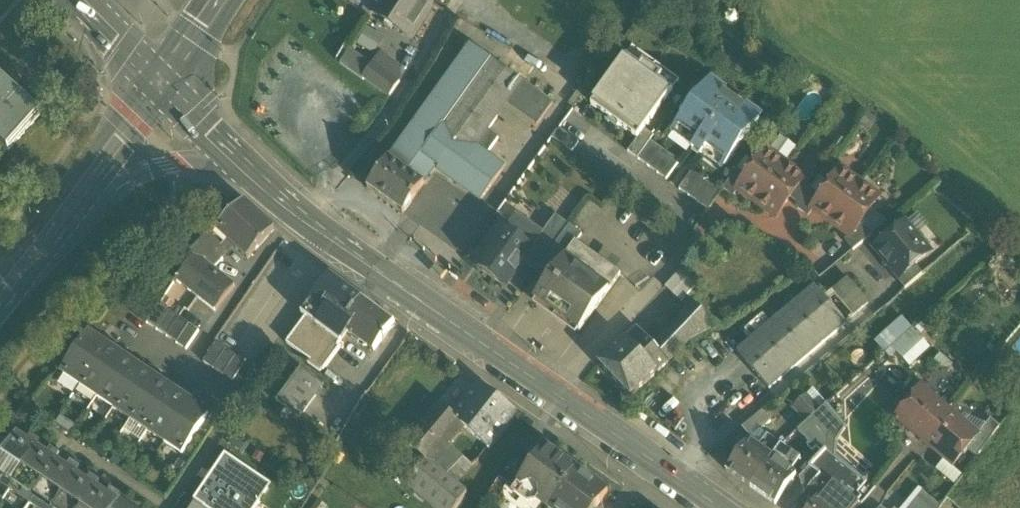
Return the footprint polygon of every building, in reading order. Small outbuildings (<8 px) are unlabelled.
[(373,11),(411,36),(432,2),(429,0),(381,0),(373,11)] [(357,42),(374,52),(384,34),(367,24),(357,42)] [(349,48),(370,60),(374,54),(355,42),(364,27),(362,25),(349,48)] [(471,45),(389,159),(409,173),(420,157),(419,157),(443,124),(444,125),(491,59),(471,45)] [(342,62),(364,80),(374,67),(351,50),(342,62)] [(512,72),(556,98),(568,77),(525,51),(512,72)] [(592,106),(638,138),(644,130),(672,90),(659,80),(663,75),(643,61),(639,66),(626,57),(592,106)] [(374,67),(364,80),(388,98),(405,76),(381,58),(374,67)] [(491,59),(444,125),(476,148),(477,146),(488,132),(508,105),(523,83),(491,59)] [(0,78),(0,144),(6,149),(8,151),(41,115),(21,97),(25,92),(13,82),(9,86),(0,78)] [(760,119),(709,82),(675,129),(695,144),(692,149),(701,155),(705,151),(725,166),(760,119)] [(523,83),(508,105),(537,125),(552,104),(523,83)] [(444,125),(443,124),(419,157),(420,157),(434,167),(481,201),(505,169),(476,148),(444,125)] [(553,139),(573,152),(579,142),(560,129),(553,139)] [(654,136),(644,130),(638,138),(628,152),(638,159),(651,141),(654,136)] [(488,132),(477,146),(488,154),(499,139),(488,132)] [(771,155),(763,156),(759,161),(747,177),(739,188),(740,189),(745,192),(746,191),(750,194),(747,197),(757,204),(786,165),(798,149),(783,138),(779,139),(770,151),(771,155)] [(679,162),(651,141),(638,159),(666,180),(679,162)] [(420,157),(409,173),(423,183),(434,167),(420,157)] [(409,173),(389,159),(367,189),(403,214),(424,184),(423,183),(409,173)] [(786,165),(757,204),(767,211),(769,208),(773,211),(772,212),(778,217),(791,199),(805,179),(786,165)] [(737,170),(723,190),(734,198),(740,189),(739,188),(747,177),(737,170)] [(860,185),(841,171),(822,197),(814,208),(815,209),(819,212),(820,210),(825,213),(822,217),(832,224),(860,185)] [(692,172),(679,189),(708,210),(721,193),(692,172)] [(815,186),(805,179),(791,199),(800,206),(812,190),(815,186)] [(860,185),(832,224),(842,231),(844,228),(848,231),(847,232),(852,236),(853,236),(861,225),(872,209),(876,204),(875,195),(870,192),(860,185)] [(800,206),(798,210),(808,217),(815,209),(814,208),(822,197),(812,190),(800,206)] [(243,202),(189,253),(195,259),(196,257),(206,265),(222,248),(217,244),(223,238),(248,260),(274,230),(274,229),(244,202),(243,202)] [(538,240),(552,251),(570,227),(555,216),(538,240)] [(906,224),(875,250),(889,266),(891,264),(900,276),(898,277),(900,279),(915,266),(927,256),(920,248),(924,245),(925,239),(921,234),(915,233),(914,234),(906,224)] [(861,225),(853,236),(852,236),(845,241),(853,252),(873,235),(861,225)] [(570,227),(537,271),(548,279),(575,243),(580,235),(570,227)] [(532,248),(505,229),(478,268),(506,288),(524,262),(534,249),(532,248)] [(538,240),(532,248),(534,249),(524,262),(537,271),(552,251),(538,240)] [(620,275),(575,243),(548,279),(534,299),(580,332),(620,275)] [(206,265),(196,257),(195,259),(177,281),(215,311),(234,287),(206,265)] [(915,266),(900,279),(898,277),(896,279),(905,289),(923,274),(915,266)] [(680,269),(664,284),(680,300),(695,286),(680,269)] [(868,304),(847,279),(836,288),(857,313),(868,304)] [(327,289),(287,344),(323,371),(341,346),(338,344),(348,331),(342,326),(362,299),(338,281),(327,289)] [(815,286),(737,352),(769,389),(846,324),(844,323),(845,323),(815,286)] [(394,323),(362,299),(342,326),(348,331),(374,350),(394,323)] [(169,311),(160,304),(147,324),(157,330),(169,311)] [(694,304),(654,346),(668,361),(688,340),(716,325),(694,304)] [(179,318),(169,311),(157,330),(167,337),(179,318)] [(891,348),(912,330),(900,317),(876,340),(887,352),(891,348)] [(179,318),(167,337),(176,344),(189,325),(179,318)] [(189,325),(176,344),(186,350),(199,331),(189,325)] [(654,346),(638,328),(599,363),(630,397),(668,361),(654,346)] [(912,330),(891,348),(909,368),(930,350),(912,330)] [(89,334),(62,374),(80,385),(106,346),(89,334)] [(216,343),(203,362),(213,369),(226,350),(216,343)] [(106,346),(80,385),(97,397),(123,357),(106,346)] [(226,350),(213,369),(223,376),(236,356),(226,350)] [(236,356),(223,376),(233,382),(246,363),(236,356)] [(123,357),(97,397),(114,408),(140,368),(123,357)] [(140,368),(114,408),(131,419),(157,380),(140,368)] [(324,385),(300,368),(276,401),(301,418),(324,385)] [(157,380),(131,419),(148,431),(174,391),(157,380)] [(518,412),(478,382),(451,414),(460,422),(490,447),(518,412)] [(948,410),(921,387),(895,418),(923,441),(948,410)] [(174,391),(148,431),(165,442),(191,402),(174,391)] [(793,409),(806,423),(821,410),(808,396),(793,409)] [(191,402),(165,442),(182,454),(209,414),(191,402)] [(439,405),(407,444),(428,461),(442,443),(443,442),(460,422),(451,414),(439,405)] [(837,428),(821,410),(806,423),(798,430),(809,441),(808,441),(810,443),(807,447),(812,451),(816,447),(823,454),(826,452),(825,451),(830,447),(837,428)] [(961,420),(948,410),(923,441),(953,466),(968,449),(978,438),(977,437),(959,422),(961,420)] [(752,438),(770,421),(762,412),(744,429),(752,438)] [(991,420),(977,437),(978,438),(968,449),(978,457),(1000,428),(991,420)] [(0,459),(0,482),(9,489),(37,448),(16,435),(0,459)] [(759,449),(772,458),(781,446),(768,437),(759,449)] [(747,441),(726,470),(751,488),(772,458),(759,449),(747,441)] [(407,444),(386,469),(406,486),(407,484),(434,507),(456,507),(467,492),(456,483),(477,460),(470,454),(464,460),(443,442),(442,443),(428,461),(407,444)] [(781,446),(772,458),(778,463),(783,456),(787,458),(791,453),(781,445),(781,446)] [(512,493),(513,494),(518,498),(518,502),(526,507),(533,507),(539,500),(548,507),(576,469),(575,468),(575,469),(568,464),(569,464),(545,447),(514,489),(512,493)] [(37,448),(9,489),(29,502),(57,462),(37,448)] [(194,501),(205,507),(256,507),(271,485),(225,454),(194,501)] [(796,475),(772,458),(751,488),(775,505),(796,475)] [(29,502),(38,507),(54,507),(77,475),(57,462),(29,502)] [(548,507),(597,507),(608,493),(576,469),(548,507)] [(54,507),(83,507),(97,488),(77,475),(54,507)] [(499,478),(486,498),(500,507),(503,507),(513,494),(512,493),(514,489),(499,478)] [(830,482),(809,507),(857,507),(859,505),(830,482)] [(97,488),(83,507),(113,507),(117,501),(97,488)] [(923,492),(913,505),(917,507),(937,507),(939,505),(923,492)] [(119,498),(117,501),(113,507),(134,507),(119,498)]
